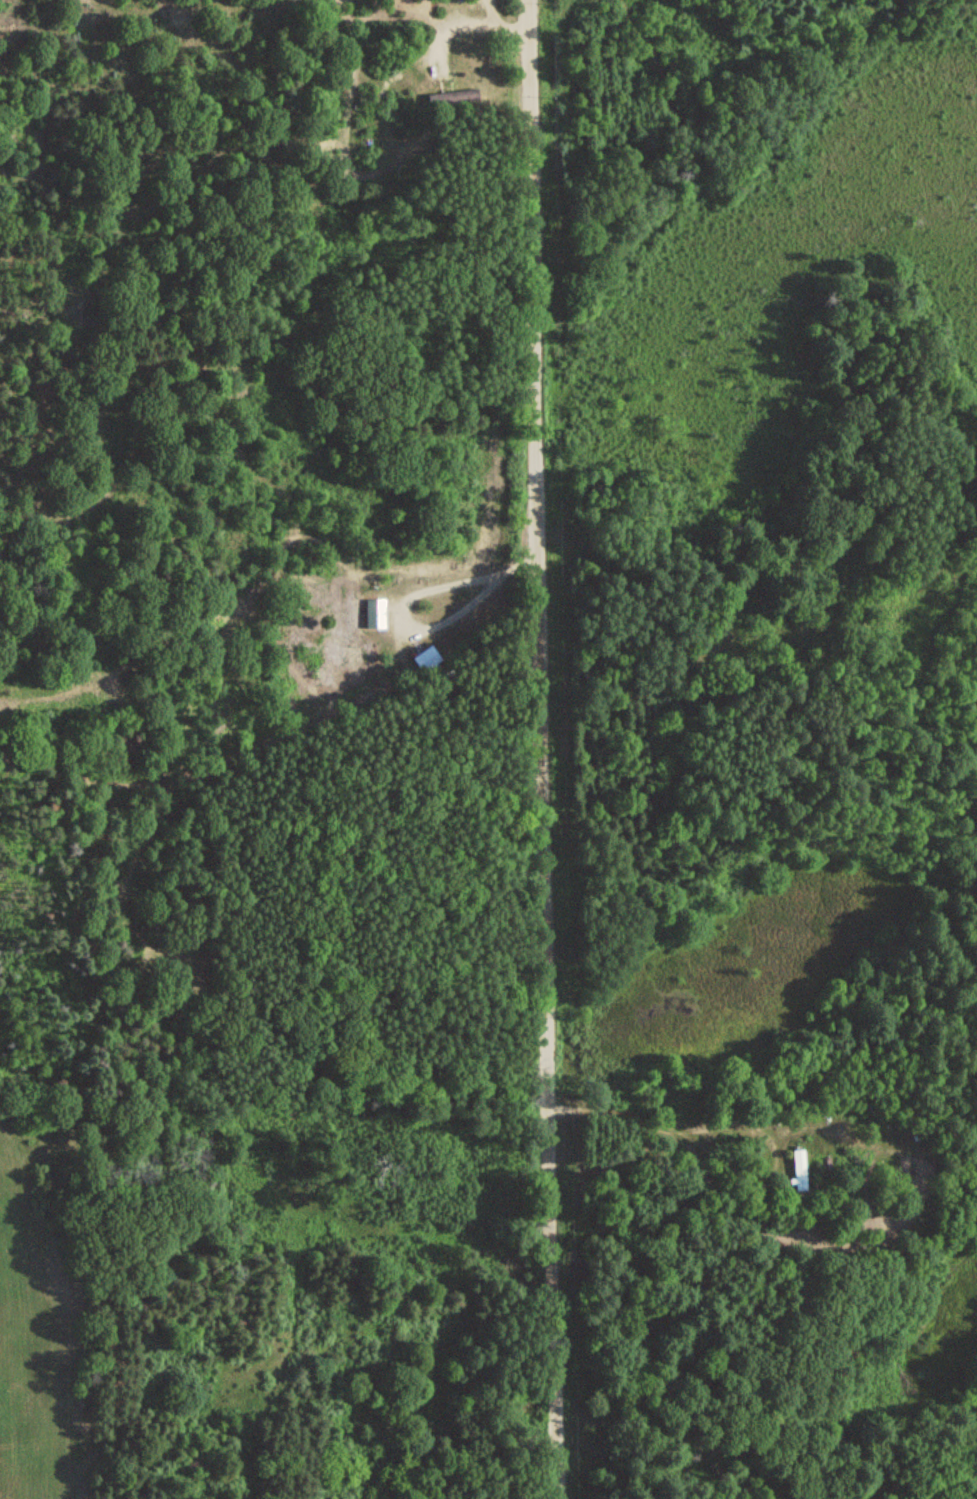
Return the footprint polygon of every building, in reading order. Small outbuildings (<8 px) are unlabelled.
[(448,90),(448,109),(477,107),(476,89),(448,90)] [(413,659),(426,676),(443,663),(430,645),(413,659)] [(792,1191),(804,1191),(804,1150),(792,1150),(792,1191)]
